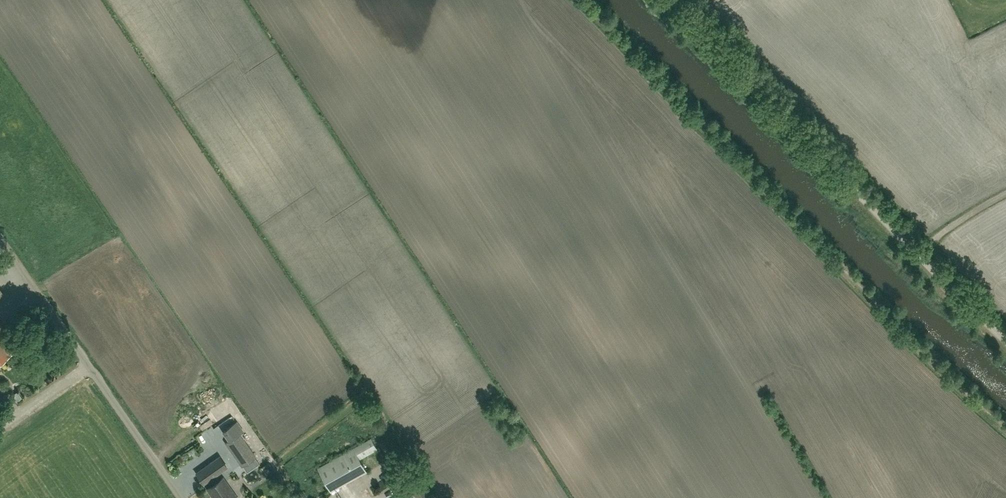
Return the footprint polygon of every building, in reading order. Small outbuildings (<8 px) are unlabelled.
[(11,354),(0,339),(0,362),(11,354)] [(17,391),(12,395),(17,401),(22,398),(17,391)] [(255,457),(230,421),(216,430),(242,466),(255,457)] [(360,459),(378,449),(372,438),(318,468),(331,491),(367,471),(360,459)] [(189,452),(193,458),(200,454),(196,448),(189,452)] [(196,473),(203,483),(208,480),(211,485),(207,489),(212,496),(214,495),(216,497),(237,497),(222,478),(219,480),(215,475),(227,467),(219,457),(196,473)] [(422,483),(418,476),(414,479),(418,485),(411,489),(417,497),(427,497),(430,496),(422,483)]
